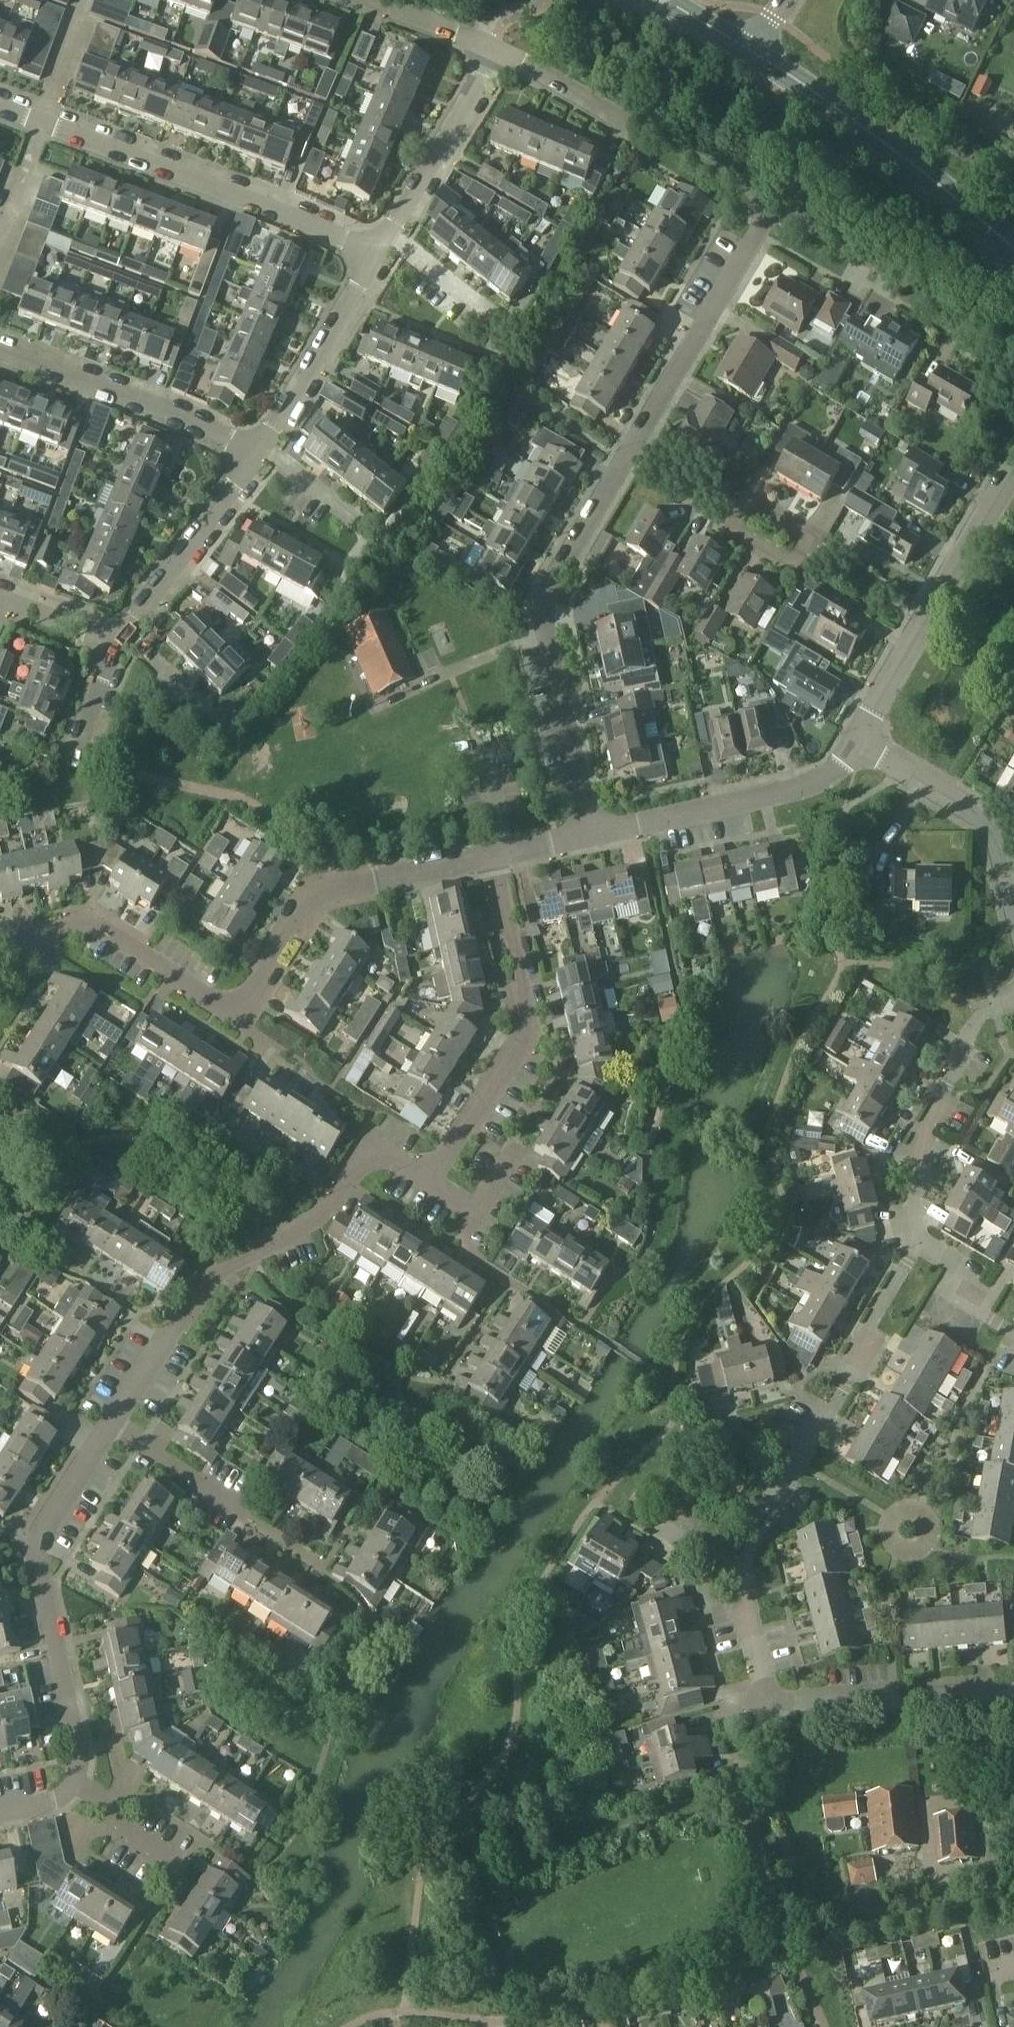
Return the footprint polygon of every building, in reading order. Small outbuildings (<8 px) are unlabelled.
[(127,18),(129,13),(105,5),(106,3),(98,0),(95,0),(90,15),(124,28),(127,18)] [(187,0),(160,0),(160,1),(184,9),(187,0)] [(184,9),(208,18),(214,0),(187,0),(184,9)] [(241,30),(254,34),(266,1),(264,0),(238,0),(229,25),(231,26),(229,31),(239,36),(241,30)] [(927,11),(972,34),(989,0),(933,0),(927,11)] [(277,43),(289,9),(266,1),(254,34),(277,43)] [(60,24),(64,12),(42,4),(37,16),(60,24)] [(912,44),(924,21),(895,7),(884,30),(912,44)] [(301,51),(313,18),(289,9),(277,43),(273,56),(284,60),(288,47),(301,51)] [(56,36),(60,24),(37,16),(33,27),(56,35),(56,36)] [(313,18),(301,51),(332,63),(345,28),(337,25),(336,27),(313,18)] [(147,36),(151,27),(136,21),(132,31),(147,36)] [(22,23),(18,34),(6,29),(0,45),(0,67),(16,73),(17,72),(21,74),(39,81),(43,71),(27,65),(20,62),(24,51),(29,39),(33,27),(22,23)] [(115,44),(119,32),(97,24),(92,36),(115,44)] [(214,33),(216,29),(203,24),(193,52),(206,57),(214,33)] [(56,35),(33,27),(29,39),(51,47),(56,35)] [(151,27),(147,36),(164,42),(167,32),(151,27)] [(228,33),(216,29),(214,33),(206,57),(218,61),(228,33)] [(364,64),(374,40),(361,35),(351,58),(364,64)] [(111,56),(115,44),(92,36),(88,48),(110,56),(111,56)] [(47,59),(51,47),(29,39),(24,51),(25,51),(47,59)] [(164,57),(167,49),(144,40),(141,50),(164,59),(164,57)] [(107,67),(111,56),(110,56),(88,48),(83,60),(106,68),(107,68),(102,80),(98,91),(94,101),(119,110),(132,77),(130,76),(134,67),(121,62),(118,71),(107,67)] [(164,57),(164,59),(180,65),(183,55),(167,49),(164,57)] [(385,72),(418,86),(422,88),(427,76),(423,74),(428,63),(395,49),(385,72)] [(43,70),(47,59),(25,51),(24,51),(20,62),(27,65),(43,71),(43,70)] [(102,80),(107,68),(106,68),(83,60),(79,71),(102,80)] [(212,76),(215,66),(199,61),(196,70),(212,76)] [(264,79),(267,70),(251,64),(248,73),(264,79)] [(341,81),(351,85),(357,69),(348,65),(341,81)] [(215,66),(212,76),(228,82),(232,72),(215,66)] [(267,70),(264,79),(281,85),(285,77),(267,70)] [(98,91),(102,80),(79,71),(74,83),(90,89),(98,91)] [(408,110),(418,86),(385,72),(374,96),(408,110)] [(337,79),(324,73),(320,82),(315,97),(326,102),(337,79)] [(143,119),(155,85),(154,85),(156,78),(146,74),(143,81),(132,77),(119,110),(143,119)] [(259,94),(262,84),(244,78),(241,87),(259,94)] [(344,100),(351,85),(341,81),(335,96),(344,100)] [(262,84),(259,94),(275,99),(278,90),(262,84)] [(349,98),(361,104),(368,89),(356,84),(349,98)] [(955,84),(950,94),(960,99),(965,88),(955,84)] [(166,128),(179,94),(155,85),(143,119),(166,128)] [(190,137),(203,103),(179,94),(166,128),(190,137)] [(398,133),(408,110),(374,96),(364,119),(398,133)] [(238,154),(250,120),(249,120),(254,106),(242,101),(237,115),(227,112),(214,146),(238,154)] [(214,146),(227,112),(203,103),(190,137),(214,146)] [(302,161),(321,107),(311,103),(302,128),(289,123),(285,133),(274,129),(261,163),(285,172),(291,157),(302,161)] [(321,127),(331,131),(337,116),(328,112),(321,127)] [(515,156),(529,124),(504,114),(491,146),(515,156)] [(388,156),(398,133),(364,119),(354,141),(388,156)] [(261,163),(274,129),(250,120),(238,154),(261,163)] [(539,165),(552,133),(529,124),(515,156),(539,166),(539,165)] [(323,147),(331,131),(321,127),(314,143),(323,147)] [(562,175),(575,143),(552,133),(539,165),(539,166),(562,175)] [(378,179),(388,156),(354,141),(345,164),(378,179)] [(593,196),(597,190),(604,179),(591,174),(599,153),(575,143),(562,175),(585,185),(582,190),(593,196)] [(315,180),(324,156),(311,151),(301,175),(315,180)] [(367,204),(378,179),(345,164),(334,189),(367,204)] [(499,191),(504,182),(507,177),(485,165),(477,178),(499,191)] [(84,213),(96,181),(71,172),(66,187),(44,179),(35,202),(58,211),(60,204),(61,204),(84,213)] [(465,178),(462,183),(466,195),(474,183),(465,178)] [(109,222),(120,191),(96,181),(84,213),(109,222)] [(488,208),(490,206),(496,195),(474,182),(474,183),(466,195),(488,208)] [(504,182),(499,191),(520,203),(524,197),(525,194),(504,182)] [(452,256),(473,228),(454,213),(461,203),(460,202),(459,204),(443,192),(445,190),(444,189),(428,217),(429,218),(430,215),(443,225),(431,239),(452,256)] [(132,231),(144,199),(120,191),(109,222),(132,231)] [(669,192),(656,214),(686,231),(686,232),(690,234),(701,215),(709,220),(717,207),(696,194),(690,204),(669,192)] [(541,203),(525,194),(524,197),(520,203),(536,212),(541,203)] [(155,239),(167,208),(144,199),(132,231),(155,239)] [(513,216),(517,208),(503,200),(498,208),(512,216),(513,215),(513,216)] [(608,213),(618,219),(625,207),(615,201),(608,213)] [(54,222),(58,211),(35,202),(31,213),(54,222)] [(563,222),(559,227),(571,234),(585,211),(574,204),(563,222)] [(180,248),(191,217),(167,208),(155,239),(180,248)] [(513,215),(512,216),(527,225),(532,217),(517,208),(513,216),(513,215)] [(50,233),(54,222),(31,213),(27,225),(50,233)] [(627,224),(618,219),(608,213),(602,224),(611,229),(614,225),(624,230),(627,224)] [(674,252),(686,232),(686,231),(656,214),(644,234),(674,252)] [(191,217),(180,248),(201,256),(188,294),(200,298),(220,244),(209,240),(214,225),(191,217)] [(46,244),(50,233),(27,225),(23,236),(45,244),(46,244)] [(563,247),(563,248),(571,234),(559,227),(544,255),(555,261),(563,247)] [(452,256),(471,271),(493,243),(474,228),(473,228),(452,256)] [(222,255),(234,260),(239,245),(241,245),(244,237),(230,231),(222,255)] [(662,272),(674,252),(644,234),(632,255),(662,272)] [(41,256),(45,244),(23,236),(18,247),(19,247),(41,256)] [(266,245),(273,248),(263,271),(293,283),(302,260),(284,253),(288,245),(269,237),(266,245)] [(491,287),(512,259),(522,247),(513,239),(503,252),(493,243),(471,271),(491,287)] [(95,260),(98,250),(74,241),(72,245),(70,251),(95,260)] [(4,246),(0,261),(10,263),(14,248),(4,246)] [(37,267),(41,256),(19,247),(18,247),(14,258),(15,259),(37,267)] [(662,272),(632,255),(618,247),(613,257),(626,265),(614,286),(640,302),(646,291),(650,294),(662,272)] [(119,269),(122,259),(98,250),(95,260),(119,269)] [(88,274),(92,264),(69,255),(65,266),(88,274)] [(233,261),(234,260),(222,255),(213,279),(214,280),(221,282),(230,259),(233,261)] [(142,277),(145,267),(144,267),(146,261),(135,257),(133,263),(122,259),(119,269),(142,277)] [(33,278),(37,267),(15,259),(14,258),(10,270),(33,278)] [(512,259),(491,287),(511,303),(533,275),(512,259)] [(112,283),(116,273),(92,264),(88,274),(112,283)] [(145,267),(142,277),(164,285),(168,276),(145,267)] [(30,285),(33,278),(10,270),(1,293),(23,301),(18,315),(43,325),(54,294),(30,285)] [(293,283),(263,271),(253,295),(254,295),(283,307),(289,292),(293,283)] [(136,292),(139,281),(116,273),(112,283),(136,292)] [(211,306),(221,282),(214,280),(204,303),(211,306)] [(139,281),(136,292),(148,297),(153,286),(139,281)] [(796,290),(782,282),(765,312),(781,321),(778,325),(797,335),(811,311),(838,327),(850,308),(829,296),(826,302),(798,287),(796,290)] [(254,295),(253,295),(241,290),(237,301),(249,305),(244,318),(273,330),(283,307),(254,295)] [(67,334),(78,303),(54,294),(43,325),(67,334)] [(150,330),(138,360),(161,369),(161,368),(172,372),(197,304),(185,299),(170,338),(150,330)] [(90,342),(102,312),(78,303),(67,334),(90,342)] [(204,330),(212,306),(211,306),(204,303),(195,326),(204,330)] [(612,336),(641,353),(654,332),(650,329),(656,319),(631,304),(612,336)] [(114,351),(125,321),(102,312),(90,342),(89,345),(90,347),(99,350),(101,349),(102,347),(114,351)] [(563,335),(570,340),(583,319),(574,314),(563,335)] [(263,354),(273,330),(244,318),(234,342),(263,354)] [(857,350),(860,351),(857,357),(864,361),(862,365),(893,383),(899,373),(917,342),(886,324),(884,327),(872,320),(866,331),(852,323),(839,344),(855,353),(857,350)] [(138,360),(150,330),(125,321),(114,351),(138,360)] [(195,353),(204,330),(195,326),(187,350),(195,353)] [(367,359),(391,369),(391,368),(404,336),(381,326),(374,341),(366,337),(358,355),(367,359)] [(816,362),(770,334),(759,353),(739,342),(716,381),(751,401),(773,362),(795,375),(803,361),(813,367),(816,362)] [(559,359),(570,340),(563,335),(552,355),(559,359)] [(414,378),(414,377),(426,345),(404,336),(391,368),(391,369),(414,378)] [(629,374),(641,353),(612,336),(600,357),(629,374)] [(254,377),(263,354),(234,342),(224,364),(254,377)] [(437,388),(450,356),(426,345),(414,377),(414,378),(410,387),(420,392),(424,383),(437,388)] [(200,355),(195,353),(187,350),(178,375),(190,380),(200,355)] [(450,356),(437,388),(460,397),(473,365),(450,356)] [(617,395),(629,374),(600,357),(588,378),(617,395)] [(243,401),(254,377),(224,364),(209,402),(229,410),(234,397),(243,401)] [(978,392),(940,370),(934,380),(924,374),(906,403),(927,416),(934,404),(962,420),(978,392)] [(605,416),(617,395),(588,378),(569,409),(595,424),(601,414),(605,416)] [(374,407),(381,394),(358,380),(351,393),(374,407)] [(328,385),(321,397),(341,409),(348,396),(328,385)] [(14,394),(0,389),(0,428),(1,429),(14,394)] [(414,409),(420,398),(406,391),(400,402),(414,409)] [(19,435),(32,401),(14,394),(1,429),(19,435)] [(362,421),(370,409),(348,396),(341,409),(362,421)] [(394,418),(400,408),(386,399),(380,410),(394,418)] [(38,443),(51,408),(32,401),(19,435),(38,443)] [(721,437),(732,418),(706,403),(695,422),(691,420),(676,446),(709,465),(725,439),(721,437)] [(51,408),(38,443),(56,449),(69,454),(82,417),(69,413),(69,415),(51,408)] [(400,408),(394,418),(410,427),(416,417),(400,408)] [(318,462),(325,469),(348,441),(329,425),(331,423),(319,413),(304,431),(315,441),(306,452),(318,462)] [(387,430),(392,422),(378,413),(373,421),(387,430)] [(518,429),(524,419),(514,413),(507,424),(518,429)] [(91,449),(100,426),(87,421),(78,444),(91,449)] [(435,442),(445,448),(444,450),(451,454),(466,429),(458,425),(457,427),(447,421),(435,442)] [(392,422),(387,430),(403,439),(408,431),(392,422)] [(799,490),(817,459),(805,451),(812,438),(792,426),(776,452),(787,458),(776,477),(799,490)] [(128,464),(159,478),(168,457),(163,455),(170,440),(143,428),(136,443),(127,464),(128,464)] [(877,428),(869,441),(878,447),(886,434),(877,428)] [(564,486),(563,486),(568,489),(581,466),(565,457),(571,447),(540,429),(530,446),(543,453),(534,468),(564,486)] [(929,479),(936,466),(913,452),(915,449),(900,440),(895,449),(907,456),(909,452),(911,454),(896,479),(912,488),(904,502),(932,519),(948,490),(929,479)] [(345,484),(367,457),(348,441),(325,469),(345,484)] [(444,450),(445,448),(435,442),(434,442),(418,468),(429,474),(441,454),(444,450)] [(817,459),(799,490),(821,504),(833,484),(845,492),(863,462),(841,449),(831,467),(817,459)] [(70,468),(78,471),(84,456),(75,453),(70,468)] [(364,501),(387,473),(367,457),(345,484),(364,501)] [(484,466),(491,471),(492,471),(493,472),(499,462),(490,457),(484,466)] [(149,501),(159,478),(128,464),(127,464),(117,487),(118,488),(149,501)] [(60,476),(30,465),(25,479),(55,490),(60,476)] [(491,471),(484,466),(483,466),(477,476),(486,482),(492,471),(491,471)] [(70,495),(78,471),(70,468),(61,491),(69,494),(70,495)] [(552,506),(563,486),(564,486),(534,468),(522,489),(552,506)] [(387,473),(364,501),(384,517),(407,489),(387,473)] [(19,494),(23,484),(8,479),(4,489),(19,494)] [(23,484),(19,494),(33,499),(36,489),(23,484)] [(552,506),(522,489),(515,485),(504,504),(511,508),(510,509),(540,527),(552,506)] [(146,507),(149,501),(118,488),(117,487),(107,510),(108,510),(139,524),(141,518),(143,519),(148,507),(146,507)] [(60,518),(69,494),(61,491),(53,515),(60,518)] [(903,566),(917,541),(892,527),(898,516),(857,492),(848,508),(876,525),(865,544),(903,566)] [(459,507),(468,512),(475,501),(466,495),(459,507)] [(540,527),(510,509),(501,504),(497,511),(506,516),(498,530),(528,547),(540,527)] [(461,524),(468,512),(459,507),(452,518),(461,524)] [(128,547),(139,524),(108,510),(107,510),(97,534),(128,547)] [(658,578),(671,556),(661,550),(674,529),(645,512),(625,547),(647,560),(627,593),(639,601),(643,603),(658,578)] [(56,535),(61,519),(60,518),(53,515),(47,532),(56,535)] [(9,523),(0,519),(0,547),(9,523)] [(9,523),(0,547),(0,559),(26,569),(43,524),(31,520),(27,529),(9,523)] [(528,547),(498,530),(488,524),(482,534),(492,540),(486,550),(516,568),(516,567),(528,547)] [(259,570),(277,539),(253,526),(247,537),(235,531),(217,564),(230,572),(238,557),(259,570)] [(119,570),(128,547),(97,534),(87,557),(88,557),(119,570)] [(614,541),(602,534),(583,568),(595,575),(614,541)] [(281,582),(298,551),(277,539),(259,570),(281,582)] [(48,569),(57,545),(42,540),(33,564),(48,569)] [(658,578),(643,603),(659,612),(661,613),(681,578),(705,592),(725,558),(694,540),(682,562),(671,556),(658,578)] [(424,557),(433,563),(440,551),(430,545),(424,557)] [(852,545),(846,555),(856,561),(862,550),(852,545)] [(521,570),(516,567),(516,568),(486,550),(474,571),(465,565),(458,577),(474,586),(480,576),(508,592),(521,570)] [(298,551),(281,582),(317,602),(325,587),(315,581),(316,578),(313,576),(320,564),(298,551)] [(88,557),(87,557),(77,580),(62,573),(56,588),(89,602),(95,589),(108,595),(119,570),(88,557)] [(238,603),(245,594),(247,590),(227,574),(217,588),(238,603)] [(709,609),(710,609),(693,639),(707,648),(710,643),(712,644),(728,616),(753,630),(756,625),(765,630),(776,610),(767,605),(772,596),(744,580),(724,613),(711,606),(709,609)] [(42,581),(40,587),(50,591),(52,585),(42,581)] [(673,602),(685,607),(690,596),(677,591),(673,602)] [(229,615),(235,607),(214,592),(206,603),(226,618),(227,618),(229,615)] [(796,592),(789,605),(792,606),(799,594),(796,592)] [(625,593),(616,595),(619,605),(638,600),(625,593)] [(864,631),(847,621),(852,612),(819,593),(808,613),(823,622),(813,640),(847,660),(864,631)] [(245,594),(238,603),(251,613),(258,604),(245,594)] [(650,629),(643,603),(639,601),(608,608),(612,628),(595,632),(601,657),(638,648),(635,632),(650,629)] [(235,607),(229,615),(243,625),(249,617),(235,607)] [(372,697),(413,679),(384,613),(343,631),(372,697)] [(184,662),(210,636),(191,618),(165,644),(184,662)] [(287,639),(297,647),(312,628),(302,620),(287,639)] [(249,633),(264,647),(275,635),(260,621),(249,633)] [(202,680),(227,653),(234,646),(225,638),(219,645),(210,636),(184,662),(202,680)] [(277,672),(293,651),(283,644),(267,665),(277,672)] [(652,645),(638,648),(601,657),(602,664),(599,665),(603,687),(622,683),(621,678),(632,675),(637,698),(663,692),(657,670),(652,645)] [(25,689),(58,701),(66,679),(56,675),(60,662),(25,649),(20,665),(32,669),(25,689)] [(821,714),(838,685),(824,677),(831,666),(802,650),(795,662),(802,666),(786,694),(821,714)] [(13,658),(10,656),(0,653),(0,678),(3,679),(13,658)] [(227,653),(202,680),(220,697),(245,671),(227,653)] [(739,665),(724,656),(726,669),(740,666),(739,665)] [(57,703),(58,701),(25,689),(16,714),(25,718),(26,732),(44,737),(48,727),(57,703)] [(603,727),(608,753),(644,745),(639,720),(657,716),(653,699),(664,697),(663,692),(637,698),(618,702),(622,723),(603,727)] [(735,718),(745,762),(744,758),(772,752),(768,733),(781,730),(774,699),(750,704),(752,715),(735,718)] [(589,703),(590,719),(601,718),(600,702),(589,703)] [(745,762),(735,718),(734,719),(734,721),(720,724),(718,712),(695,717),(703,750),(713,748),(717,768),(745,762)] [(1002,739),(1012,745),(1013,742),(1013,737),(1006,733),(1002,739)] [(644,745),(608,753),(614,777),(638,772),(642,786),(666,780),(657,742),(644,745)] [(998,805),(1013,814),(1013,778),(998,805)] [(46,830),(56,828),(53,812),(42,814),(46,830)] [(35,833),(46,830),(42,814),(31,817),(35,833)] [(9,838),(5,823),(0,824),(0,840),(9,838)] [(159,848),(167,836),(159,831),(151,842),(159,848)] [(175,841),(167,836),(159,848),(167,853),(175,841)] [(210,845),(223,854),(228,845),(216,837),(210,845)] [(104,868),(109,843),(89,847),(93,871),(104,868)] [(126,853),(109,843),(104,868),(113,873),(126,853)] [(239,863),(276,886),(281,878),(275,874),(283,863),(252,843),(239,863)] [(49,848),(59,891),(67,889),(65,883),(78,880),(77,875),(72,851),(71,844),(49,848)] [(218,863),(223,854),(210,845),(204,855),(218,863)] [(72,851),(77,875),(93,871),(89,847),(72,851)] [(753,890),(745,855),(726,860),(723,847),(714,849),(717,862),(722,861),(729,895),(753,890)] [(47,894),(59,891),(49,848),(25,853),(33,889),(45,887),(47,894)] [(769,850),(745,855),(753,890),(754,889),(756,896),(778,891),(779,895),(800,890),(790,849),(770,854),(769,850)] [(125,901),(148,865),(126,852),(126,853),(113,873),(107,882),(119,890),(116,895),(125,901)] [(722,861),(717,862),(703,865),(700,852),(690,854),(693,867),(698,866),(706,900),(729,895),(722,861)] [(18,893),(33,889),(25,853),(0,859),(10,901),(20,899),(18,893)] [(10,901),(0,859),(0,903),(10,901)] [(148,865),(125,901),(134,906),(137,901),(148,908),(158,893),(169,899),(187,869),(172,860),(163,875),(148,865)] [(269,895),(276,886),(239,863),(227,883),(257,903),(264,892),(269,895)] [(710,921),(706,900),(698,866),(693,867),(674,871),(675,874),(659,877),(666,910),(682,905),(693,903),(697,924),(710,921)] [(613,911),(605,877),(586,881),(583,867),(573,870),(576,883),(582,882),(590,916),(613,911)] [(605,877),(613,911),(650,903),(643,871),(630,874),(629,871),(605,877)] [(934,915),(950,916),(950,873),(885,872),(885,902),(934,902),(934,915)] [(582,882),(576,883),(562,886),(559,873),(549,875),(552,888),(558,887),(566,922),(579,919),(582,932),(593,930),(590,916),(582,882)] [(184,885),(197,894),(202,886),(189,877),(184,885)] [(249,915),(257,903),(227,883),(213,905),(249,927),(255,918),(249,915)] [(191,903),(197,894),(184,885),(178,894),(191,903)] [(467,920),(465,915),(461,896),(452,899),(449,886),(418,893),(421,906),(426,929),(450,923),(467,920)] [(530,930),(566,922),(558,887),(552,888),(534,893),(523,896),(530,930)] [(815,892),(802,895),(805,906),(813,904),(817,904),(815,892)] [(244,936),(249,927),(213,905),(200,925),(231,944),(238,933),(244,936)] [(438,951),(472,943),(468,925),(481,922),(479,912),(465,915),(467,920),(450,923),(426,929),(432,953),(438,952),(438,951)] [(368,936),(379,933),(376,918),(365,920),(368,936)] [(538,928),(531,929),(533,938),(541,936),(538,928)] [(329,955),(359,974),(371,955),(336,933),(330,942),(335,945),(329,955)] [(866,935),(865,945),(878,945),(878,935),(866,935)] [(405,942),(393,945),(396,961),(409,958),(405,942)] [(443,975),(478,967),(472,943),(438,951),(438,952),(432,953),(434,964),(440,962),(443,975)] [(666,952),(651,955),(653,962),(667,958),(666,952)] [(345,996),(359,974),(329,955),(321,968),(315,964),(310,973),(345,996)] [(583,957),(575,959),(578,971),(585,969),(583,957)] [(565,961),(562,966),(564,975),(577,972),(575,959),(565,961)] [(683,961),(675,963),(677,974),(685,972),(683,961)] [(563,1006),(562,1000),(571,998),(594,993),(592,982),(607,974),(606,965),(577,972),(564,975),(556,976),(561,995),(546,998),(549,1009),(563,1006)] [(451,1009),(481,1014),(482,1011),(478,992),(483,991),(478,967),(443,975),(432,978),(438,1002),(449,999),(451,1009)] [(399,985),(411,983),(408,971),(397,974),(399,985)] [(685,972),(677,974),(679,984),(691,982),(689,975),(689,971),(685,972)] [(333,1016),(345,996),(310,973),(304,983),(309,986),(302,997),(333,1016)] [(389,993),(395,983),(382,976),(376,986),(389,993)] [(669,977),(656,979),(663,993),(672,991),(669,977)] [(864,982),(862,985),(871,990),(873,987),(864,982)] [(106,1041),(114,1046),(123,1033),(88,1011),(94,1002),(65,983),(51,1005),(94,1033),(106,1041)] [(576,1021),(600,1016),(608,1014),(603,991),(594,993),(571,998),(562,1000),(563,1006),(566,1017),(552,1020),(554,1032),(568,1029),(567,1023),(576,1021)] [(319,1037),(333,1016),(302,997),(295,1008),(290,1005),(284,1014),(319,1037)] [(367,997),(342,1034),(356,1044),(381,1005),(367,997)] [(674,998),(658,1002),(663,1022),(679,1019),(674,998)] [(906,1005),(905,1005),(899,1002),(893,1014),(901,1019),(895,1030),(878,1020),(872,1029),(907,1049),(917,1054),(928,1034),(922,1031),(929,1018),(906,1005)] [(88,1042),(94,1033),(51,1005),(37,1026),(66,1045),(74,1033),(88,1042)] [(469,1033),(481,1014),(451,1009),(432,1038),(462,1057),(475,1036),(469,1033)] [(869,1015),(864,1024),(872,1029),(878,1020),(869,1015)] [(581,1044),(605,1039),(600,1016),(576,1021),(567,1023),(568,1029),(571,1042),(557,1045),(560,1056),(573,1053),(572,1046),(581,1044)] [(144,1079),(174,1033),(152,1019),(134,1048),(147,1056),(136,1074),(144,1079)] [(383,1022),(377,1032),(386,1037),(392,1028),(383,1022)] [(840,1022),(834,1033),(844,1039),(846,1040),(852,1029),(840,1022)] [(52,1067),(66,1045),(37,1026),(23,1048),(52,1067)] [(905,1074),(917,1054),(907,1049),(872,1029),(867,1038),(884,1048),(878,1059),(895,1069),(905,1074)] [(386,1037),(377,1032),(371,1041),(379,1046),(386,1037)] [(177,1075),(195,1047),(174,1033),(144,1079),(153,1085),(164,1067),(177,1075)] [(835,1054),(844,1039),(834,1033),(825,1048),(835,1054)] [(449,1077),(462,1057),(432,1038),(420,1057),(419,1059),(449,1077)] [(608,1087),(611,1087),(606,1064),(610,1063),(605,1039),(581,1044),(572,1046),(573,1053),(577,1070),(579,1082),(608,1087)] [(106,1059),(114,1046),(106,1041),(98,1054),(106,1059)] [(198,1089),(216,1060),(195,1047),(177,1075),(189,1083),(177,1101),(186,1107),(195,1094),(194,1093),(197,1088),(198,1089)] [(32,1098),(52,1067),(23,1048),(3,1079),(32,1098)] [(436,1097),(449,1077),(419,1059),(420,1057),(411,1051),(405,1060),(414,1067),(407,1079),(436,1098),(436,1097)] [(826,1063),(830,1057),(819,1051),(815,1057),(826,1063)] [(392,1070),(364,1052),(345,1082),(354,1088),(370,1063),(389,1075),(392,1070)] [(894,1094),(905,1074),(895,1069),(878,1059),(872,1069),(855,1059),(849,1068),(880,1086),(894,1094)] [(230,1108),(244,1086),(234,1079),(237,1073),(216,1060),(198,1089),(219,1102),(230,1108)] [(882,1114),(894,1094),(880,1086),(849,1068),(844,1077),(861,1087),(855,1098),(872,1108),(882,1114)] [(88,1069),(79,1083),(87,1089),(88,1088),(96,1075),(88,1069)] [(127,1077),(121,1087),(134,1095),(144,1079),(137,1075),(127,1077)] [(441,1100),(436,1097),(436,1098),(407,1079),(394,1099),(405,1106),(399,1116),(420,1129),(426,1120),(428,1121),(441,1100)] [(265,1123),(287,1089),(277,1083),(274,1088),(262,1081),(255,1092),(244,1086),(230,1108),(240,1115),(243,1110),(265,1123)] [(574,1091),(561,1111),(589,1130),(589,1129),(594,1132),(607,1112),(599,1107),(611,1087),(608,1087),(579,1082),(574,1091)] [(79,1102),(87,1089),(79,1083),(70,1097),(79,1102)] [(87,1089),(79,1102),(87,1108),(97,1093),(88,1088),(87,1089)] [(284,1136),(302,1106),(292,1099),(295,1094),(287,1089),(265,1123),(284,1136)] [(1013,1141),(1013,1095),(1012,1099),(1001,1092),(987,1116),(1009,1128),(1002,1141),(1000,1139),(988,1159),(1000,1166),(1013,1141)] [(195,1094),(186,1107),(196,1113),(205,1100),(195,1094)] [(870,1134),(882,1114),(872,1108),(855,1098),(849,1109),(842,1105),(837,1114),(843,1118),(837,1129),(858,1141),(864,1130),(870,1134)] [(305,1149),(327,1114),(318,1108),(314,1114),(302,1106),(284,1136),(305,1149)] [(594,1132),(589,1129),(589,1130),(561,1111),(550,1127),(540,1120),(534,1129),(544,1136),(548,1131),(581,1153),(594,1132)] [(808,1112),(807,1125),(822,1126),(823,1113),(808,1112)] [(327,1114),(305,1149),(324,1161),(343,1132),(332,1125),(335,1120),(327,1114)] [(208,1120),(201,1130),(212,1137),(218,1127),(208,1120)] [(795,1139),(821,1142),(822,1130),(796,1127),(795,1139)] [(561,1183),(581,1153),(548,1131),(544,1136),(534,1152),(543,1158),(537,1168),(561,1183)] [(245,1151),(254,1138),(244,1132),(236,1145),(245,1151)] [(254,1157),(263,1144),(254,1138),(245,1151),(254,1157)] [(837,1145),(821,1142),(820,1150),(836,1152),(837,1145)] [(286,1178),(294,1165),(285,1159),(276,1172),(286,1178)] [(968,1171),(956,1191),(991,1211),(999,1216),(1004,1207),(990,1198),(1004,1175),(977,1159),(969,1171),(968,1171)] [(833,1196),(872,1186),(866,1164),(836,1171),(839,1184),(825,1188),(824,1183),(799,1189),(803,1204),(822,1199),(833,1196)] [(295,1184),(303,1171),(294,1165),(286,1178),(295,1184)] [(119,1188),(124,1179),(113,1172),(108,1180),(119,1188)] [(134,1186),(124,1179),(119,1188),(128,1194),(134,1186)] [(108,1181),(104,1188),(114,1194),(118,1188),(108,1181)] [(872,1186),(833,1196),(835,1206),(844,1204),(850,1230),(875,1224),(871,1211),(878,1209),(872,1186)] [(562,1202),(568,1194),(558,1187),(552,1196),(562,1202)] [(119,1188),(112,1198),(118,1202),(121,1197),(125,1199),(128,1194),(119,1188)] [(78,1251),(82,1245),(81,1245),(100,1216),(106,1207),(78,1189),(58,1220),(65,1225),(57,1238),(78,1251)] [(991,1211),(956,1191),(944,1211),(952,1215),(946,1225),(967,1237),(979,1216),(1011,1235),(1013,1229),(1013,1225),(1001,1217),(999,1216),(991,1211)] [(568,1194),(562,1202),(574,1210),(580,1201),(568,1194)] [(159,1214),(165,1204),(154,1197),(148,1206),(159,1214)] [(175,1212),(165,1204),(159,1214),(169,1220),(175,1212)] [(595,1223),(600,1213),(589,1206),(583,1215),(595,1223)] [(401,1236),(396,1234),(384,1226),(392,1215),(383,1209),(376,1221),(381,1224),(370,1241),(359,1258),(380,1271),(383,1266),(382,1266),(395,1246),(401,1236)] [(381,1224),(376,1221),(360,1211),(352,1224),(338,1215),(325,1236),(359,1258),(370,1241),(381,1224)] [(632,1246),(641,1233),(612,1214),(604,1228),(632,1246)] [(524,1262),(527,1257),(546,1228),(525,1215),(504,1249),(524,1262)] [(110,1246),(121,1229),(100,1216),(81,1245),(82,1245),(102,1258),(110,1246)] [(421,1249),(416,1246),(405,1239),(412,1228),(404,1222),(396,1234),(401,1236),(395,1246),(382,1266),(383,1266),(403,1279),(413,1262),(421,1249)] [(548,1270),(566,1241),(546,1228),(527,1257),(528,1258),(548,1270)] [(128,1262),(141,1242),(121,1229),(110,1246),(102,1258),(122,1271),(128,1262)] [(424,1235),(416,1246),(421,1249),(413,1262),(403,1279),(397,1289),(417,1302),(423,1292),(436,1271),(442,1262),(437,1259),(425,1252),(432,1241),(424,1235)] [(829,1271),(857,1287),(875,1256),(848,1240),(842,1251),(841,1251),(835,1247),(830,1257),(835,1260),(829,1271)] [(578,1248),(566,1241),(548,1270),(568,1283),(587,1254),(590,1249),(581,1243),(578,1248)] [(148,1275),(161,1255),(141,1242),(128,1262),(122,1271),(143,1284),(148,1275)] [(1005,1260),(1013,1266),(1013,1244),(1005,1260)] [(445,1265),(453,1253),(444,1248),(437,1259),(442,1262),(436,1271),(423,1292),(444,1305),(454,1288),(462,1275),(457,1272),(445,1265)] [(585,1310),(598,1290),(599,1290),(612,1270),(587,1254),(568,1283),(584,1293),(577,1305),(585,1310)] [(148,1275),(143,1284),(163,1297),(182,1268),(161,1255),(148,1275)] [(444,1305),(440,1310),(455,1320),(451,1326),(457,1329),(483,1288),(466,1277),(473,1266),(464,1261),(457,1272),(462,1275),(454,1288),(444,1305)] [(53,1285),(59,1275),(45,1266),(39,1276),(53,1285)] [(857,1287),(829,1271),(823,1281),(802,1269),(797,1279),(846,1307),(857,1287)] [(846,1307),(797,1279),(793,1276),(789,1282),(798,1287),(796,1290),(813,1300),(806,1311),(834,1327),(846,1307)] [(3,1292),(17,1301),(22,1293),(8,1284),(3,1292)] [(91,1339),(97,1343),(115,1314),(120,1307),(85,1286),(71,1309),(59,1302),(51,1314),(63,1321),(91,1339)] [(725,1289),(714,1302),(715,1308),(729,1304),(725,1289)] [(17,1301),(3,1292),(0,1297),(0,1302),(11,1310),(17,1301)] [(348,1300),(337,1293),(330,1306),(341,1313),(348,1300)] [(285,1329),(292,1317),(267,1302),(260,1313),(254,1309),(244,1326),(232,1318),(227,1326),(239,1334),(241,1330),(253,1338),(270,1348),(283,1328),(285,1329)] [(16,1320),(25,1326),(33,1313),(24,1307),(16,1320)] [(505,1328),(539,1350),(552,1330),(558,1334),(565,1324),(553,1316),(546,1326),(519,1308),(508,1324),(497,1317),(492,1325),(503,1332),(505,1328)] [(823,1347),(834,1327),(806,1311),(800,1322),(794,1318),(789,1327),(795,1331),(787,1344),(807,1371),(821,1346),(823,1347)] [(19,1335),(25,1326),(16,1320),(9,1329),(19,1335)] [(79,1359),(91,1339),(63,1321),(50,1341),(79,1359)] [(377,1323),(372,1332),(391,1343),(396,1334),(377,1323)] [(526,1370),(539,1350),(505,1328),(503,1332),(495,1344),(484,1337),(479,1345),(490,1352),(492,1348),(521,1367),(526,1370)] [(278,1354),(270,1348),(253,1338),(241,1330),(239,1334),(231,1345),(219,1338),(214,1347),(226,1354),(228,1350),(237,1356),(257,1369),(265,1374),(278,1354)] [(917,1353),(949,1372),(961,1351),(929,1332),(917,1353)] [(751,1388),(741,1349),(742,1349),(739,1338),(727,1341),(732,1360),(696,1369),(702,1393),(727,1387),(729,1394),(751,1388)] [(325,1339),(320,1347),(336,1357),(341,1349),(325,1339)] [(66,1380),(79,1359),(50,1341),(37,1362),(66,1380)] [(741,1349),(751,1388),(774,1382),(772,1374),(786,1370),(780,1347),(753,1354),(751,1347),(742,1349),(741,1349)] [(526,1370),(521,1367),(492,1348),(490,1352),(482,1364),(470,1357),(465,1365),(476,1373),(479,1368),(508,1387),(513,1390),(526,1370)] [(411,1360),(417,1364),(420,1366),(422,1365),(427,1355),(418,1349),(411,1360)] [(244,1389),(257,1369),(237,1356),(228,1350),(226,1354),(218,1367),(206,1359),(201,1367),(213,1374),(215,1371),(224,1376),(244,1389)] [(936,1395),(949,1372),(917,1353),(903,1376),(936,1395)] [(66,1380),(37,1362),(27,1355),(22,1364),(32,1370),(18,1392),(43,1407),(49,1398),(53,1401),(66,1380)] [(513,1390),(508,1387),(479,1368),(476,1373),(469,1384),(458,1377),(452,1386),(464,1393),(466,1389),(471,1392),(469,1397),(497,1415),(513,1390)] [(960,1379),(968,1383),(973,1374),(965,1370),(960,1379)] [(232,1409),(244,1389),(224,1376),(215,1371),(213,1374),(205,1386),(193,1379),(188,1387),(200,1395),(202,1391),(211,1396),(231,1409),(232,1409)] [(922,1417),(936,1395),(903,1376),(891,1397),(917,1414),(922,1417)] [(962,1392),(968,1383),(960,1379),(955,1388),(962,1392)] [(309,1400),(315,1392),(304,1384),(302,1387),(299,1384),(295,1389),(309,1400)] [(237,1412),(232,1409),(231,1409),(211,1396),(202,1391),(200,1395),(192,1407),(180,1399),(175,1408),(187,1416),(190,1411),(202,1419),(207,1422),(223,1432),(237,1412)] [(1013,1418),(1013,1393),(1004,1392),(999,1415),(1013,1418)] [(917,1414),(891,1397),(885,1394),(872,1415),(905,1434),(917,1414)] [(950,1414),(954,1406),(955,1406),(947,1401),(942,1409),(950,1414)] [(979,1411),(988,1413),(990,1403),(981,1401),(979,1411)] [(553,1406),(549,1412),(561,1420),(565,1414),(553,1406)] [(57,1425),(30,1408),(10,1440),(40,1458),(53,1437),(50,1435),(57,1425)] [(187,1416),(171,1441),(211,1467),(217,1457),(210,1453),(223,1432),(207,1422),(202,1419),(190,1411),(187,1416)] [(986,1424),(988,1413),(979,1411),(977,1422),(986,1424)] [(892,1456),(905,1434),(872,1415),(859,1437),(892,1456)] [(999,1415),(995,1439),(1013,1443),(1013,1418),(999,1415)] [(277,1425),(272,1433),(283,1440),(285,1437),(288,1432),(277,1425)] [(924,1446),(930,1436),(921,1431),(916,1441),(924,1446)] [(981,1449),(984,1437),(975,1436),(974,1438),(973,1447),(981,1449)] [(288,1500),(306,1471),(288,1459),(297,1445),(285,1437),(283,1440),(264,1470),(274,1476),(267,1487),(288,1500)] [(878,1479),(892,1456),(859,1437),(846,1460),(878,1479)] [(345,1454),(351,1445),(341,1439),(335,1448),(345,1454)] [(995,1439),(990,1465),(1013,1470),(1013,1443),(995,1439)] [(40,1458),(10,1440),(0,1456),(0,1462),(28,1479),(40,1458)] [(903,1463),(911,1468),(916,1459),(908,1454),(903,1463)] [(28,1479),(0,1462),(0,1490),(15,1499),(28,1479)] [(906,1476),(911,1468),(903,1463),(898,1472),(906,1476)] [(990,1465),(985,1464),(980,1491),(1013,1497),(1013,1470),(990,1465)] [(318,1478),(306,1471),(288,1500),(308,1513),(327,1484),(333,1474),(324,1469),(318,1478)] [(333,1474),(327,1484),(308,1513),(325,1524),(318,1535),(327,1541),(337,1526),(332,1523),(348,1498),(339,1492),(346,1482),(333,1474)] [(968,1489),(970,1476),(962,1475),(960,1487),(968,1489)] [(154,1522),(163,1528),(183,1497),(160,1483),(154,1493),(142,1486),(129,1506),(141,1514),(148,1518),(154,1522)] [(15,1499),(0,1490),(0,1519),(2,1520),(15,1499)] [(1013,1515),(1013,1497),(980,1491),(976,1514),(1013,1520),(1013,1515)] [(957,1510),(965,1512),(966,1502),(958,1500),(957,1510)] [(129,1506),(119,1522),(107,1514),(101,1524),(113,1531),(114,1529),(116,1526),(124,1532),(145,1545),(144,1545),(150,1549),(163,1528),(154,1522),(148,1518),(141,1514),(129,1506)] [(963,1522),(965,1512),(957,1510),(955,1521),(963,1522)] [(599,1570),(615,1543),(604,1537),(614,1520),(605,1514),(579,1559),(599,1570)] [(1008,1546),(1013,1520),(976,1514),(971,1539),(1008,1546)] [(384,1517),(374,1533),(362,1525),(356,1535),(367,1542),(370,1538),(383,1546),(399,1557),(407,1544),(416,1549),(427,1531),(406,1517),(399,1527),(384,1517)] [(596,1520),(569,1565),(574,1567),(600,1522),(596,1520)] [(803,1560),(840,1550),(833,1525),(796,1535),(803,1560)] [(115,1554),(132,1565),(138,1569),(150,1549),(144,1545),(145,1545),(124,1532),(116,1526),(114,1529),(113,1531),(106,1541),(95,1534),(88,1544),(100,1552),(103,1546),(115,1554)] [(231,1590),(249,1561),(245,1558),(229,1548),(236,1537),(226,1530),(190,1587),(197,1592),(204,1580),(209,1583),(212,1578),(231,1590)] [(853,1547),(861,1545),(858,1534),(850,1536),(853,1547)] [(349,1545),(343,1555),(354,1562),(357,1558),(370,1566),(387,1577),(399,1557),(383,1546),(370,1538),(367,1542),(361,1552),(349,1545)] [(615,1543),(599,1570),(593,1580),(614,1592),(619,1583),(631,1590),(641,1573),(652,1580),(665,1569),(649,1560),(654,1550),(642,1543),(639,1549),(629,1543),(626,1549),(615,1543)] [(861,1545),(853,1547),(855,1556),(863,1554),(861,1545)] [(138,1569),(132,1565),(115,1554),(103,1546),(100,1552),(90,1567),(101,1574),(95,1584),(119,1599),(125,1588),(138,1569)] [(253,1563),(258,1556),(260,1552),(253,1547),(245,1558),(249,1561),(231,1590),(251,1603),(264,1582),(269,1574),(265,1571),(253,1563)] [(809,1583),(841,1576),(846,1575),(840,1550),(803,1560),(809,1583)] [(357,1558),(354,1562),(348,1572),(336,1565),(330,1575),(363,1596),(365,1592),(373,1597),(387,1577),(370,1566),(357,1558)] [(285,1584),(280,1581),(274,1577),(281,1566),(272,1560),(265,1571),(269,1574),(264,1582),(251,1603),(271,1616),(272,1616),(290,1587),(285,1584)] [(293,1589),(298,1581),(300,1578),(292,1573),(285,1584),(290,1587),(272,1616),(271,1616),(267,1622),(288,1635),(310,1600),(305,1597),(293,1589)] [(810,1609),(847,1600),(841,1576),(809,1583),(803,1585),(810,1609)] [(656,1590),(667,1588),(664,1577),(654,1579),(656,1590)] [(859,1597),(868,1594),(866,1584),(857,1586),(859,1597)] [(976,1586),(977,1594),(987,1593),(986,1585),(976,1586)] [(331,1614),(314,1603),(321,1592),(312,1586),(305,1597),(310,1600),(288,1635),(319,1655),(323,1648),(333,1654),(345,1636),(325,1623),(331,1614)] [(967,1595),(977,1594),(976,1586),(967,1587),(967,1595)] [(640,1636),(641,1636),(648,1635),(679,1626),(676,1615),(695,1610),(692,1598),(686,1599),(683,1588),(658,1595),(638,1600),(640,1605),(632,1606),(640,1636)] [(176,1609),(183,1598),(183,1597),(169,1589),(162,1600),(176,1609)] [(925,1591),(926,1599),(936,1598),(935,1590),(925,1591)] [(917,1600),(926,1599),(925,1591),(916,1591),(917,1600)] [(9,1605),(7,1595),(0,1597),(0,1596),(0,1607),(9,1605)] [(816,1635),(853,1625),(847,1600),(810,1609),(816,1635)] [(978,1607),(981,1644),(1006,1642),(1002,1604),(978,1607)] [(7,1630),(5,1617),(11,1616),(9,1605),(0,1607),(0,1631),(7,1630)] [(956,1646),(981,1644),(978,1607),(953,1609),(956,1646)] [(569,1608),(565,1616),(571,1620),(575,1612),(569,1608)] [(865,1622),(874,1619),(872,1609),(863,1611),(865,1622)] [(930,1648),(956,1646),(953,1609),(927,1611),(930,1648)] [(904,1651),(930,1648),(927,1611),(901,1613),(904,1651)] [(122,1661),(146,1656),(141,1634),(143,1633),(140,1619),(111,1626),(113,1637),(101,1640),(106,1661),(106,1665),(122,1661)] [(874,1619),(865,1622),(867,1631),(877,1629),(874,1619)] [(190,1624),(184,1629),(186,1635),(192,1638),(197,1634),(197,1633),(196,1627),(195,1626),(190,1624)] [(853,1625),(816,1635),(823,1659),(860,1649),(853,1625)] [(645,1659),(647,1658),(653,1656),(703,1643),(700,1633),(682,1638),(679,1626),(648,1635),(641,1636),(645,1651),(641,1652),(638,1651),(625,1654),(628,1663),(645,1659)] [(0,1631),(0,1656),(18,1652),(16,1642),(10,1644),(7,1630),(0,1631)] [(593,1646),(605,1643),(601,1631),(590,1635),(593,1646)] [(703,1643),(653,1656),(647,1658),(645,1659),(628,1663),(630,1673),(642,1670),(644,1666),(648,1665),(651,1678),(652,1678),(653,1680),(659,1679),(690,1671),(687,1659),(706,1654),(703,1643)] [(199,1644),(189,1647),(194,1671),(205,1668),(199,1644)] [(583,1652),(582,1652),(588,1674),(591,1673),(598,1671),(593,1649),(583,1652)] [(145,1681),(151,1680),(157,1679),(162,1678),(157,1654),(146,1656),(122,1661),(106,1665),(108,1671),(111,1688),(121,1686),(145,1681)] [(187,1694),(202,1691),(197,1671),(182,1674),(187,1694)] [(690,1671),(659,1679),(663,1695),(656,1696),(662,1716),(705,1705),(701,1692),(715,1689),(713,1677),(693,1683),(690,1671)] [(126,1709),(150,1704),(162,1702),(157,1679),(151,1680),(145,1681),(121,1686),(111,1688),(116,1712),(126,1709)] [(604,1693),(615,1690),(613,1682),(602,1685),(604,1693)] [(5,1750),(18,1747),(16,1742),(28,1739),(26,1729),(38,1726),(31,1694),(0,1701),(0,1726),(5,1750)] [(132,1755),(157,1738),(150,1704),(126,1709),(116,1712),(117,1712),(109,1714),(114,1736),(121,1734),(122,1736),(128,1735),(130,1745),(132,1755)] [(223,1725),(211,1718),(207,1727),(216,1734),(223,1725)] [(652,1763),(710,1746),(707,1737),(688,1742),(685,1729),(678,1731),(675,1718),(642,1727),(652,1763)] [(246,1752),(252,1743),(242,1737),(236,1746),(246,1752)] [(187,1757),(194,1745),(184,1739),(177,1750),(157,1738),(132,1755),(151,1767),(147,1772),(168,1786),(187,1757)] [(262,1750),(252,1743),(246,1752),(247,1752),(256,1758),(262,1750)] [(188,1798),(207,1769),(192,1760),(200,1748),(194,1745),(187,1757),(168,1786),(188,1798)] [(710,1746),(652,1763),(654,1768),(661,1767),(666,1783),(696,1775),(694,1763),(714,1758),(710,1746)] [(209,1811),(227,1782),(207,1769),(188,1798),(209,1811)] [(239,1790),(227,1782),(209,1811),(229,1824),(247,1795),(252,1787),(244,1782),(239,1790)] [(912,1790),(867,1795),(874,1852),(919,1847),(912,1790)] [(254,1799),(247,1795),(229,1824),(245,1834),(238,1846),(248,1853),(257,1838),(252,1835),(257,1827),(267,1833),(279,1815),(254,1799)] [(826,1820),(859,1816),(856,1795),(824,1799),(826,1820)] [(939,1862),(977,1859),(974,1814),(936,1818),(939,1862)] [(29,1839),(57,1832),(55,1821),(27,1827),(29,1839)] [(32,1851),(60,1844),(57,1832),(29,1839),(32,1851)] [(35,1862),(63,1856),(60,1844),(32,1851),(35,1862)] [(40,1884),(65,1866),(63,1856),(35,1862),(40,1884)] [(17,1891),(9,1857),(0,1859),(0,1894),(17,1891)] [(250,1879),(215,1858),(209,1866),(198,1860),(192,1870),(203,1877),(196,1889),(193,1893),(203,1899),(223,1911),(228,1914),(250,1879)] [(854,1886),(877,1881),(873,1861),(849,1866),(854,1886)] [(73,1919),(95,1885),(90,1882),(65,1866),(40,1884),(59,1896),(52,1906),(73,1919)] [(99,1888),(104,1881),(106,1878),(97,1871),(90,1882),(95,1885),(73,1919),(93,1932),(115,1898),(111,1895),(99,1888)] [(211,1931),(223,1911),(203,1899),(193,1893),(196,1889),(185,1882),(178,1892),(189,1899),(181,1913),(211,1931)] [(120,1901),(123,1896),(127,1890),(118,1884),(111,1895),(115,1898),(93,1932),(114,1946),(136,1911),(120,1901)] [(181,1913),(176,1910),(158,1940),(193,1961),(198,1953),(211,1931),(181,1913)] [(9,1927),(7,1913),(0,1915),(0,1930),(9,1927)] [(9,1933),(3,1951),(15,1948),(26,1930),(24,1929),(9,1933)] [(925,1938),(927,1948),(940,1945),(938,1935),(925,1938)] [(914,1951),(927,1948),(925,1938),(912,1941),(914,1951)] [(878,1949),(880,1959),(893,1956),(891,1946),(878,1949)] [(868,1962),(880,1959),(878,1949),(866,1952),(868,1962)] [(934,1978),(942,2010),(966,2004),(961,1984),(972,1982),(966,1957),(955,1960),(958,1972),(934,1978)] [(0,1973),(0,1977),(9,1982),(15,1973),(4,1966),(0,1973)] [(918,2016),(942,2010),(934,1978),(911,1983),(918,2016)] [(23,2026),(14,2020),(36,1986),(24,1979),(16,1993),(3,2013),(0,2018),(0,2026),(23,2026)] [(895,2021),(887,1989),(864,1994),(861,1982),(849,1984),(854,2009),(866,2006),(871,2026),(895,2021)] [(895,2021),(918,2016),(911,1983),(887,1989),(895,2021)] [(760,1986),(763,2000),(771,1998),(768,1984),(760,1986)] [(755,2002),(763,2000),(760,1986),(752,1988),(755,2002)] [(716,1996),(720,2010),(727,2008),(724,1995),(716,1996)] [(712,2012),(720,2010),(716,1996),(709,1998),(712,2012)] [(660,2003),(664,2016),(671,2014),(668,2002),(660,2003)] [(656,2018),(664,2016),(660,2003),(652,2005),(656,2018)]
